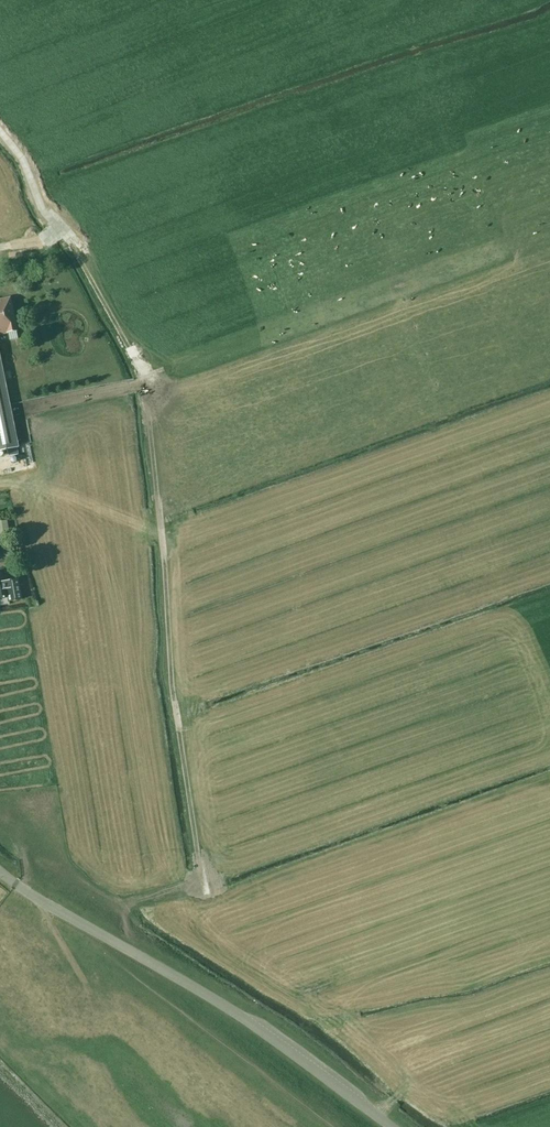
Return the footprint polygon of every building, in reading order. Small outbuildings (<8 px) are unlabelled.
[(17,331),(10,298),(0,300),(0,334),(17,331)] [(16,454),(19,471),(31,469),(29,452),(16,454)] [(12,558),(11,552),(0,553),(0,566),(13,565),(12,558)] [(18,579),(6,580),(5,571),(0,572),(0,606),(9,604),(9,602),(22,600),(18,579)]
